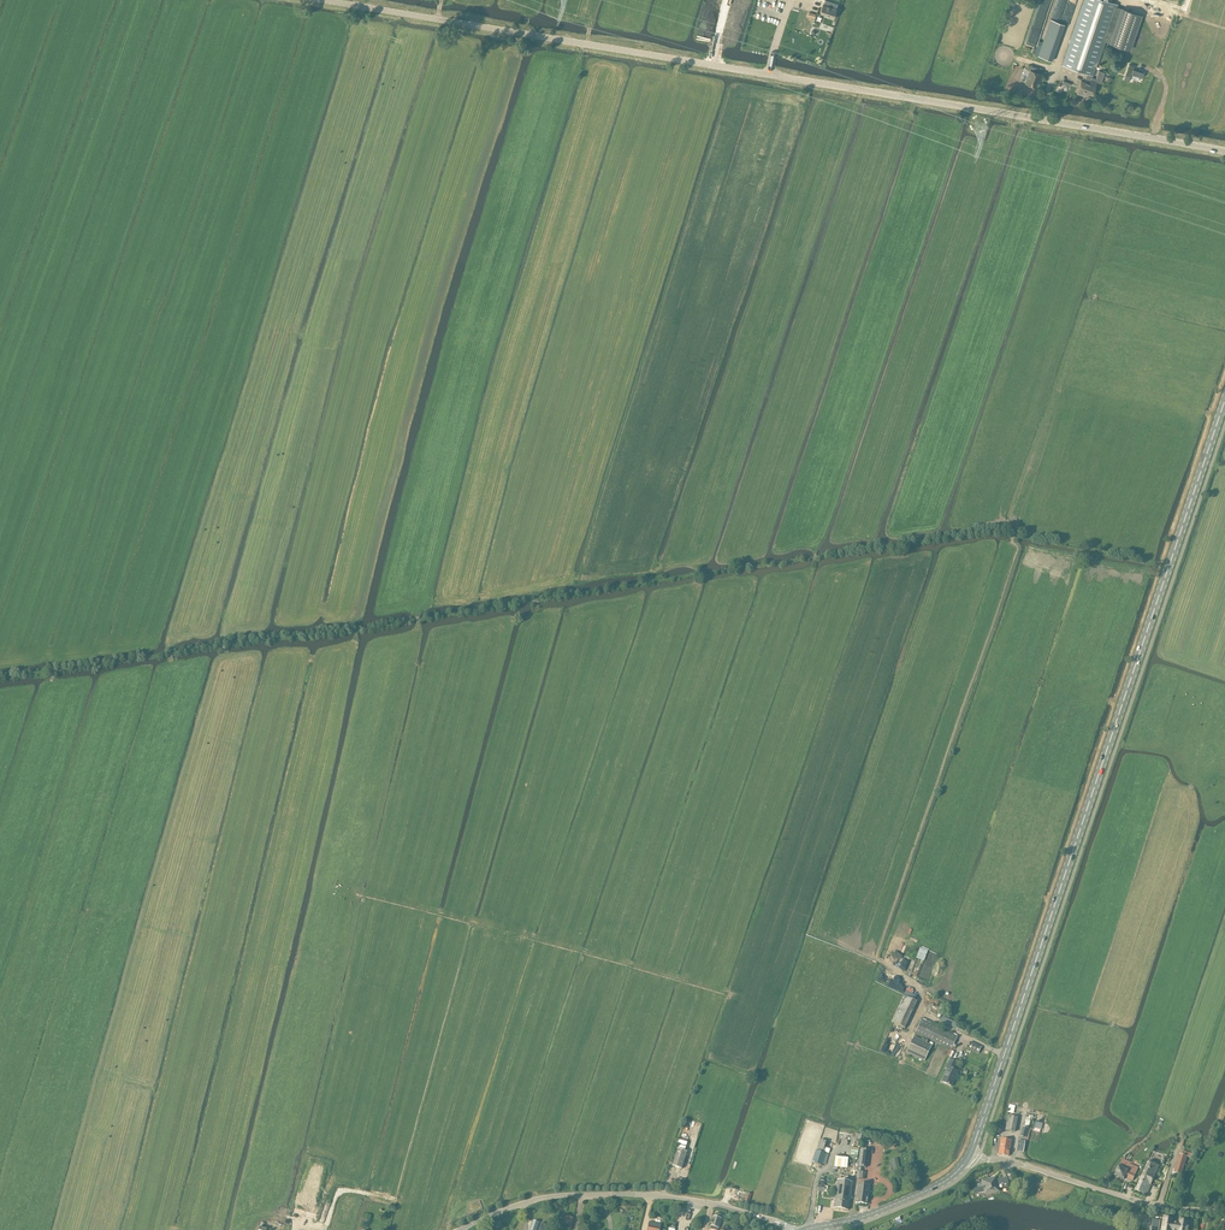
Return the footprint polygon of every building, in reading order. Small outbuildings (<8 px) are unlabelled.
[(827,16),(834,18),(837,8),(830,6),(831,0),(830,0),(825,0),(825,1),(824,4),(823,4),(820,12),(827,14),(827,16)] [(1062,64),(1087,73),(1093,75),(1105,41),(1130,50),(1142,15),(1121,7),(1121,8),(1117,6),(1117,4),(1105,0),(1085,0),(1062,64)] [(1051,20),(1041,47),(1038,56),(1052,61),(1065,24),(1051,20)] [(1129,64),(1124,79),(1129,81),(1131,74),(1142,78),(1144,73),(1133,69),(1134,66),(1129,64)] [(1040,79),(1042,74),(1037,72),(1038,68),(1029,65),(1027,69),(1030,70),(1026,83),(1036,86),(1039,79),(1040,79)] [(1081,80),(1077,92),(1084,95),(1085,91),(1093,94),(1097,82),(1101,83),(1105,73),(1099,71),(1096,79),(1092,78),(1093,75),(1087,73),(1084,81),(1081,80)] [(905,1028),(917,1001),(903,995),(891,1022),(905,1028)] [(951,1049),(957,1037),(921,1020),(915,1033),(951,1049)] [(932,1045),(914,1037),(906,1053),(924,1061),(932,1045)] [(978,1054),(981,1047),(970,1042),(967,1048),(978,1054)] [(951,1086),(958,1071),(953,1069),(956,1062),(949,1059),(945,1068),(947,1069),(941,1082),(951,1086)] [(1015,1132),(1017,1117),(1008,1116),(1005,1130),(1015,1132)] [(1000,1139),(1000,1140),(998,1154),(1009,1156),(1011,1140),(1000,1139)] [(1017,1144),(1016,1151),(1023,1152),(1024,1145),(1017,1144)] [(681,1169),(687,1152),(678,1149),(672,1166),(681,1169)] [(866,1168),(868,1149),(860,1149),(858,1167),(866,1168)] [(822,1166),(826,1154),(816,1150),(812,1163),(822,1166)] [(1142,1175),(1153,1179),(1158,1165),(1148,1161),(1142,1175)] [(1129,1167),(1121,1163),(1115,1176),(1124,1179),(1125,1177),(1133,1181),(1135,1175),(1127,1172),(1129,1167)] [(1178,1164),(1175,1173),(1182,1174),(1184,1166),(1178,1164)] [(1146,1195),(1153,1179),(1142,1175),(1136,1191),(1146,1195)] [(982,1183),(972,1185),(974,1194),(984,1192),(999,1189),(998,1185),(1003,1184),(1003,1185),(1008,1184),(1007,1177),(997,1180),(996,1177),(981,1180),(982,1183)] [(837,1180),(835,1201),(834,1208),(848,1210),(852,1182),(837,1180)] [(867,1204),(869,1185),(858,1183),(855,1202),(867,1204)] [(564,1224),(571,1226),(573,1218),(566,1216),(564,1224)] [(721,1219),(713,1217),(710,1226),(711,1226),(710,1229),(713,1229),(717,1229),(718,1228),(721,1219)] [(1164,1218),(1162,1229),(1188,1229),(1189,1222),(1179,1221),(1179,1223),(1174,1222),(1174,1220),(1164,1218)] [(533,1221),(530,1229),(536,1229),(539,1223),(533,1221)] [(661,1224),(649,1221),(647,1229),(660,1229),(661,1224)]
